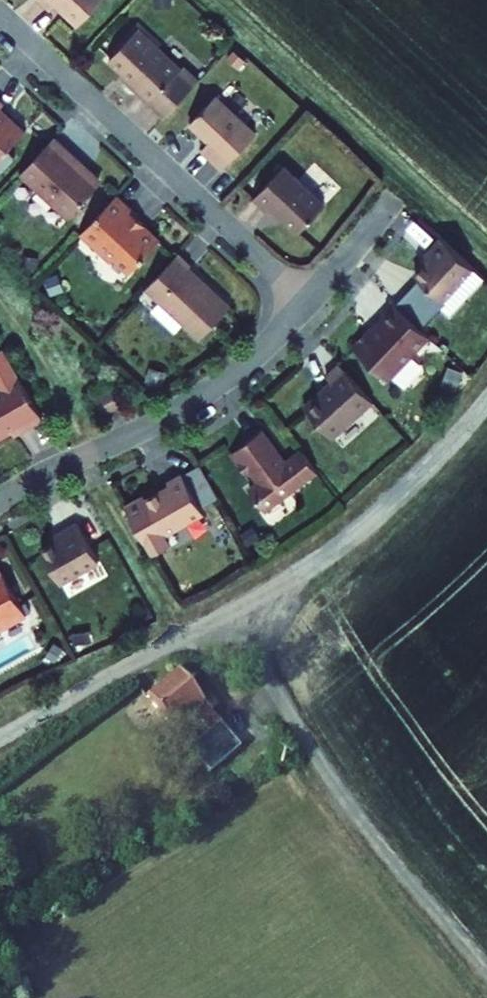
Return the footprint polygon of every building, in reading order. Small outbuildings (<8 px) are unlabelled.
[(51,9),(55,4),(78,25),(101,0),(41,0),(51,9)] [(138,91),(166,116),(195,85),(180,72),(182,69),(139,28),(109,60),(140,88),(138,91)] [(228,57),(239,68),(244,61),(234,51),(228,57)] [(186,65),(180,72),(195,85),(200,79),(186,65)] [(202,150),(223,169),(256,133),(216,96),(190,124),(209,142),(202,150)] [(15,157),(7,150),(25,131),(0,108),(0,173),(15,157)] [(99,184),(80,167),(83,163),(55,137),(21,173),(68,218),(99,184)] [(284,166),(254,198),(266,210),(270,205),(299,232),(325,204),(284,166)] [(113,258),(129,273),(159,241),(143,226),(145,224),(137,217),(138,215),(117,195),(80,234),(110,262),(113,258)] [(416,274),(444,300),(474,267),(442,238),(430,250),(435,254),(416,274)] [(146,288),(200,339),(230,307),(188,268),(190,266),(178,254),(146,288)] [(23,266),(37,268),(39,258),(25,255),(23,266)] [(57,276),(46,279),(51,294),(62,290),(57,276)] [(420,278),(396,304),(422,328),(446,302),(444,300),(420,278)] [(160,301),(152,311),(175,332),(184,323),(160,301)] [(352,346),(389,380),(430,336),(396,304),(374,330),(370,327),(352,346)] [(460,354),(466,366),(480,359),(474,347),(460,354)] [(29,427),(43,418),(4,348),(0,350),(0,437),(26,422),(29,427)] [(305,407),(334,438),(374,401),(341,364),(327,376),(335,384),(325,393),(320,393),(305,407)] [(146,381),(163,385),(167,373),(149,368),(146,381)] [(95,397),(104,414),(120,405),(112,388),(95,397)] [(302,450),(284,463),(276,453),(278,451),(262,429),(231,452),(248,474),(257,468),(264,478),(250,488),(265,508),(317,470),(302,450)] [(184,475),(202,506),(219,496),(201,466),(184,475)] [(153,552),(172,541),(166,532),(204,510),(202,506),(184,475),(183,473),(168,481),(170,484),(146,497),(145,494),(126,505),(153,552)] [(42,550),(61,583),(99,561),(77,523),(63,531),(66,537),(42,550)] [(242,532),(249,544),(260,537),(253,526),(242,532)] [(27,614),(0,567),(0,630),(27,614)] [(74,645),(86,644),(85,633),(72,635),(74,645)] [(55,660),(62,648),(55,643),(47,655),(55,660)] [(210,711),(178,673),(147,699),(180,737),(210,711)] [(222,724),(210,711),(180,737),(191,750),(222,724)]
